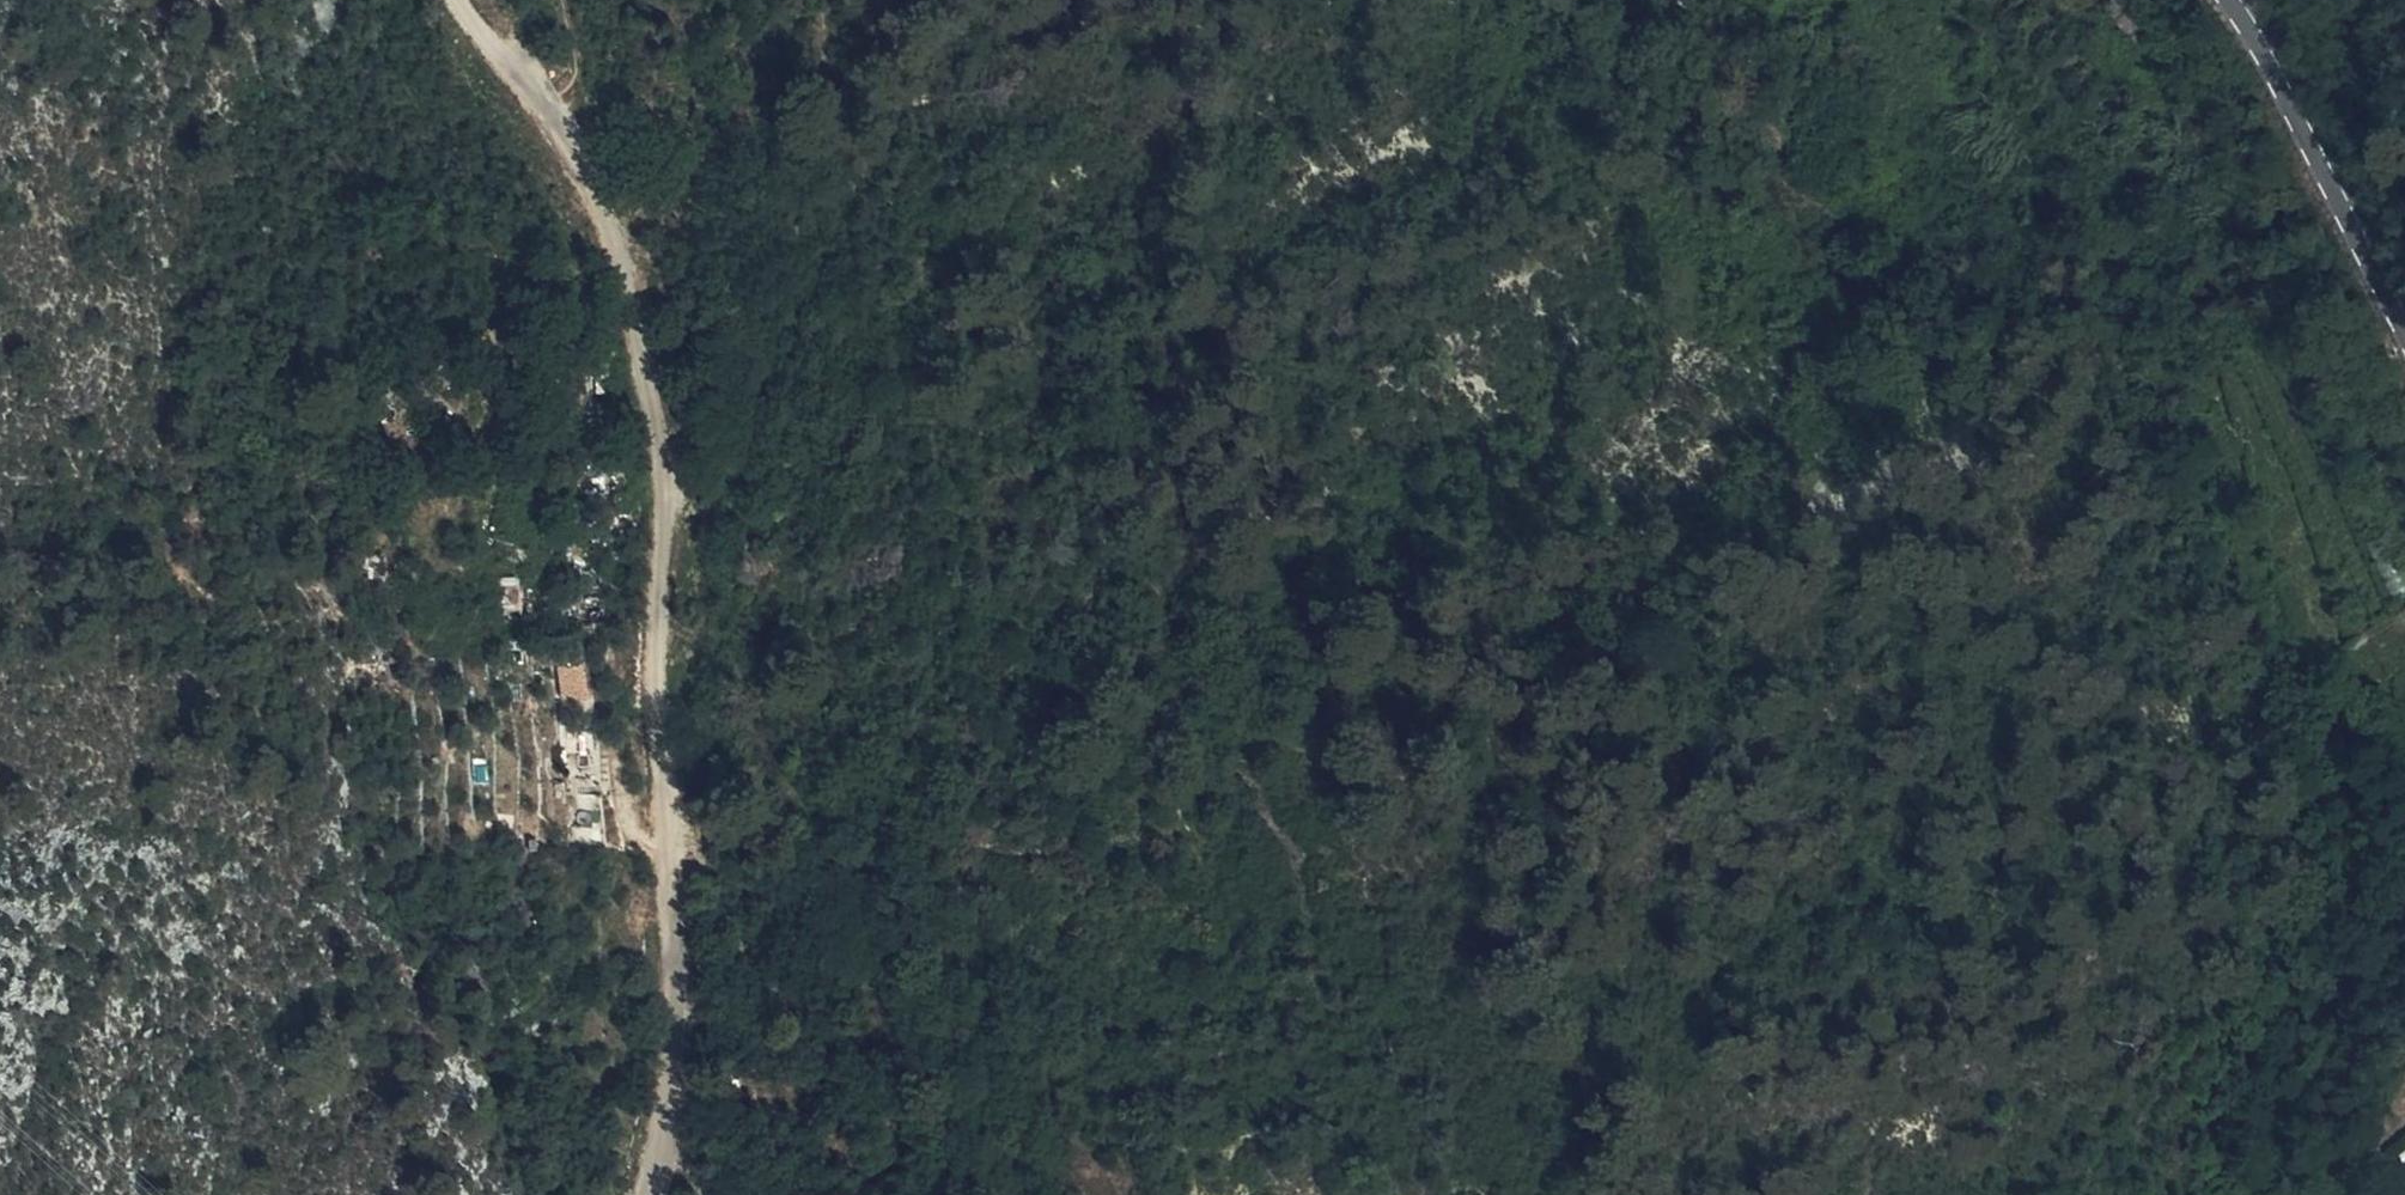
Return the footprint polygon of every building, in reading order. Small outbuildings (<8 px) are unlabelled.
[(2142,0),(2114,0),(2129,14),(2142,0)] [(562,698),(592,695),(588,659),(558,662),(562,698)]
